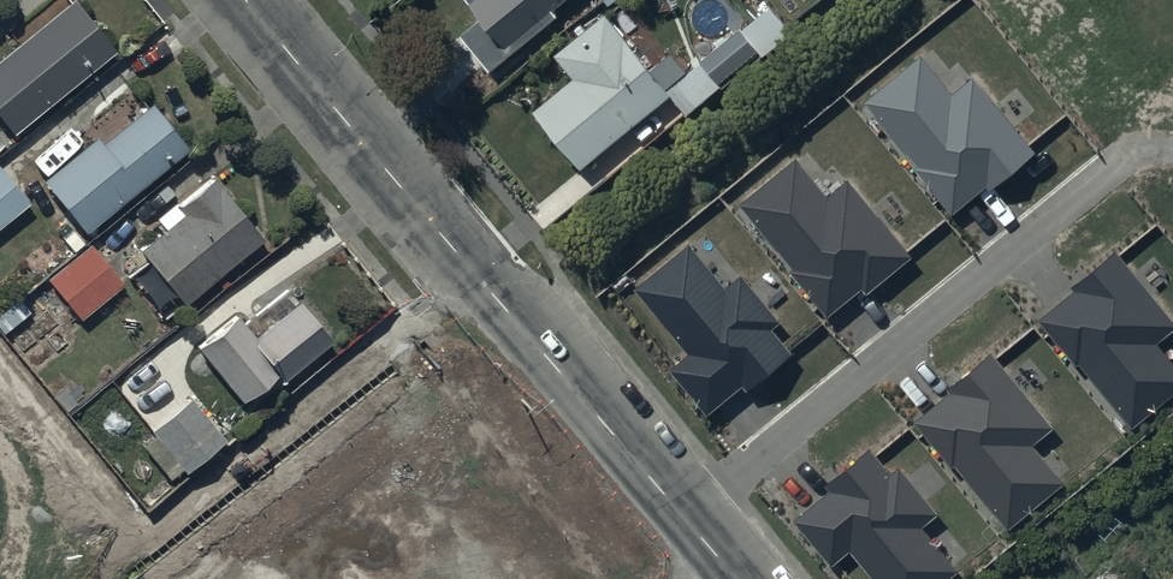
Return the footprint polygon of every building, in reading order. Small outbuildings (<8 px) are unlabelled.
[(0,50),(0,117),(9,128),(113,43),(77,0),(61,0),(0,50)] [(459,28),(489,64),(557,9),(551,2),(554,0),(467,0),(478,13),(459,28)] [(604,9),(552,51),(570,74),(529,107),(576,165),(669,91),(684,109),(719,82),(716,78),(756,46),(760,51),(789,28),(768,1),(664,84),(604,9)] [(919,57),(863,102),(916,167),(914,169),(952,215),(986,187),(990,191),(1036,154),(974,78),(951,96),(919,57)] [(94,132),(41,176),(84,227),(185,144),(148,100),(100,140),(94,132)] [(794,160),(738,205),(791,270),(789,272),(827,318),(861,290),(864,295),(910,257),(848,181),(826,199),(794,160)] [(0,166),(0,220),(26,199),(0,166)] [(162,223),(136,243),(179,298),(261,235),(212,171),(174,199),(173,198),(154,212),(162,223)] [(90,239),(47,273),(79,315),(123,281),(90,239)] [(688,357),(670,371),(708,416),(742,388),(746,393),(792,355),(772,331),(780,324),(740,276),(724,289),(688,245),(633,291),(688,357)] [(1038,323),(1075,367),(1078,365),(1132,430),(1172,396),(1172,364),(1158,346),(1172,334),(1172,321),(1114,251),(1068,289),(1072,294),(1038,323)] [(30,309),(18,294),(0,308),(0,327),(3,331),(30,309)] [(276,366),(281,372),(329,334),(299,297),(254,332),(236,310),(197,341),(240,395),(276,366)] [(948,395),(914,424),(952,468),(954,466),(1008,531),(1065,484),(1034,447),(1055,430),(990,352),(944,390),(948,395)] [(188,393),(148,426),(155,433),(143,443),(170,476),(182,465),(186,470),(225,438),(188,393)] [(794,522),(832,568),(849,554),(870,578),(950,578),(958,573),(922,529),(938,515),(899,468),(890,476),(868,450),(824,486),(830,493),(794,522)]
